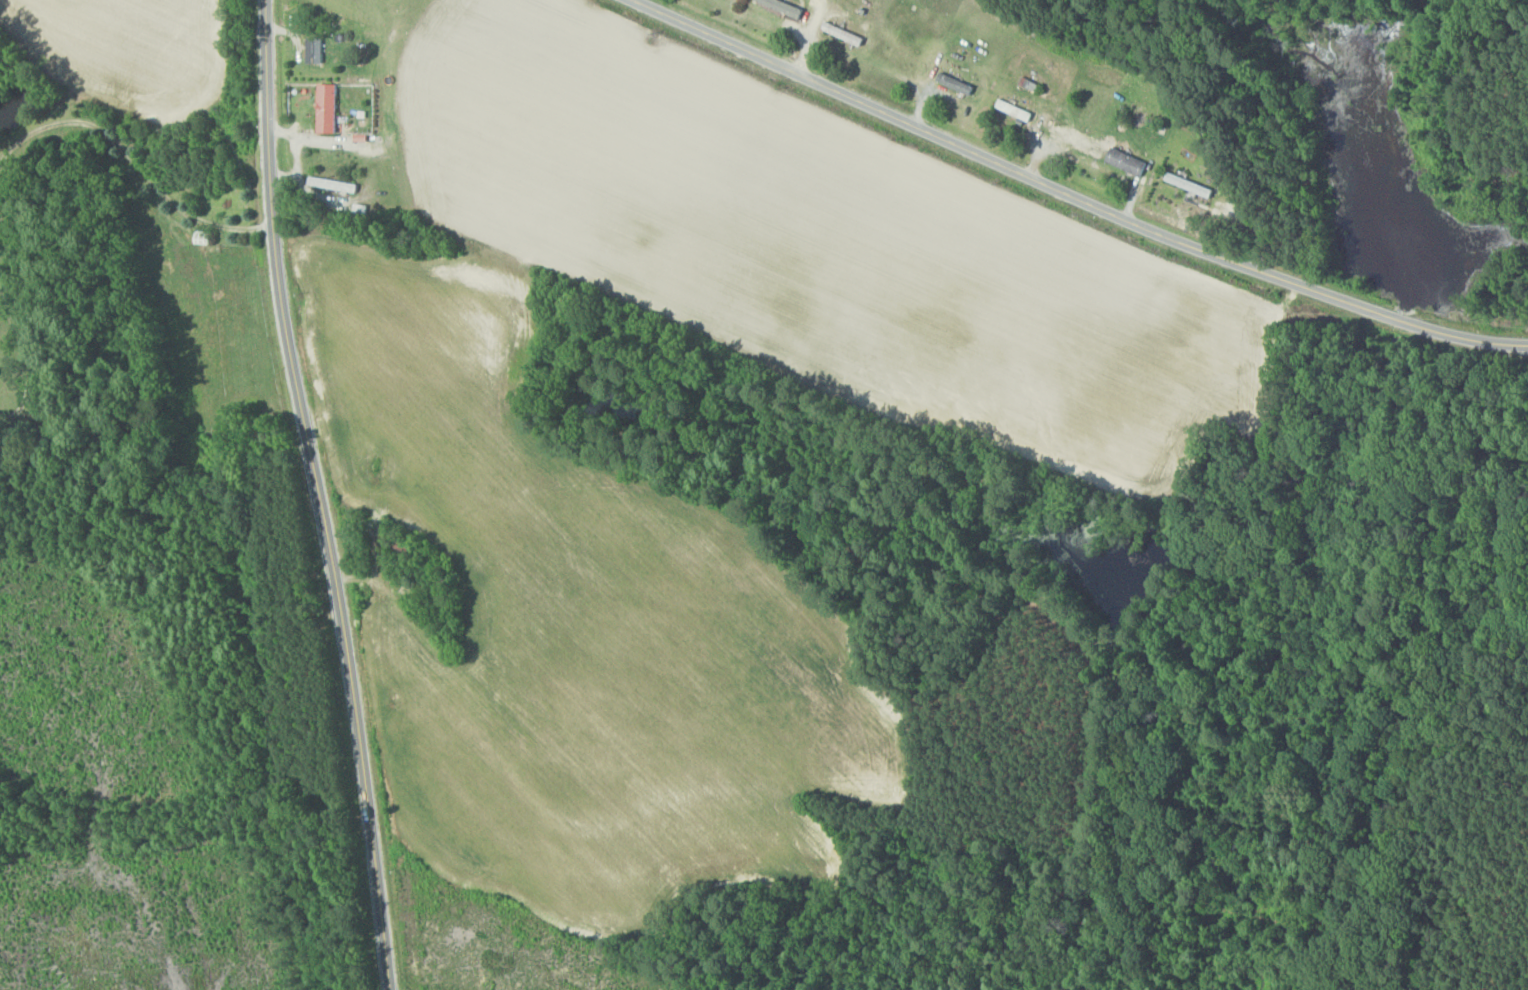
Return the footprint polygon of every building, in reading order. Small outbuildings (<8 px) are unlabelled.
[(798,20),(802,12),(779,0),(762,0),(761,1),(798,20)] [(869,36),(826,22),(823,31),(866,46),(869,36)] [(325,64),(325,38),(310,38),(310,64),(325,64)] [(936,80),(969,95),(973,87),(939,72),(936,80)] [(322,133),(339,133),(340,84),(323,84),(322,133)] [(1031,113),(998,100),(995,107),(1028,120),(1031,113)] [(1140,177),(1146,163),(1112,146),(1105,160),(1140,177)] [(1212,189),(1166,172),(1163,181),(1209,198),(1212,189)]
